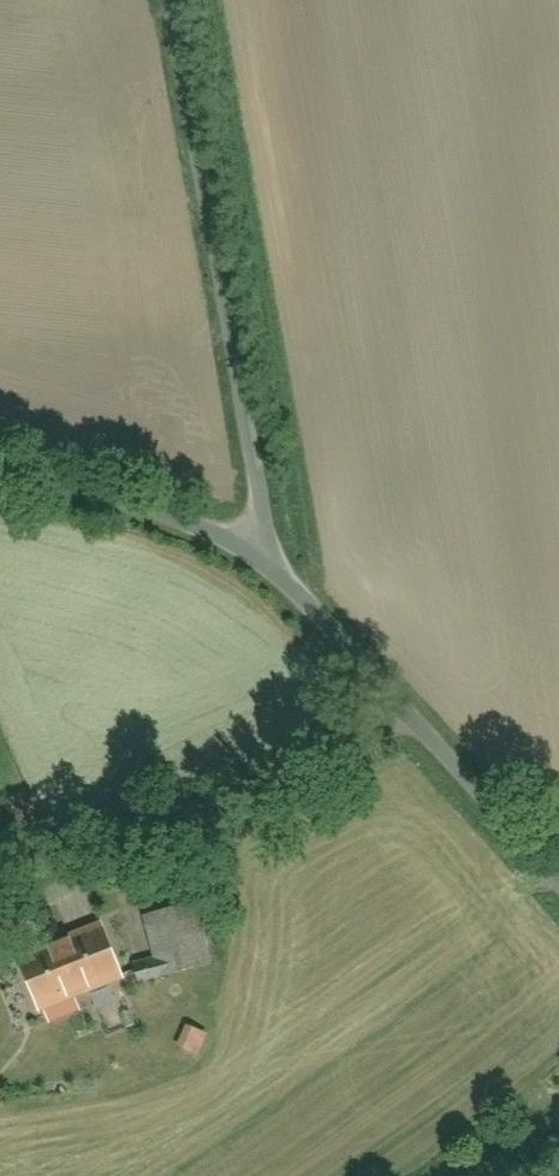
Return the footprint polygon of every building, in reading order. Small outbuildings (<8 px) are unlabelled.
[(188,912),(147,918),(156,974),(196,968),(188,912)] [(26,956),(45,1014),(132,985),(113,928),(26,956)] [(106,1022),(115,1044),(146,1031),(137,1009),(106,1022)]
